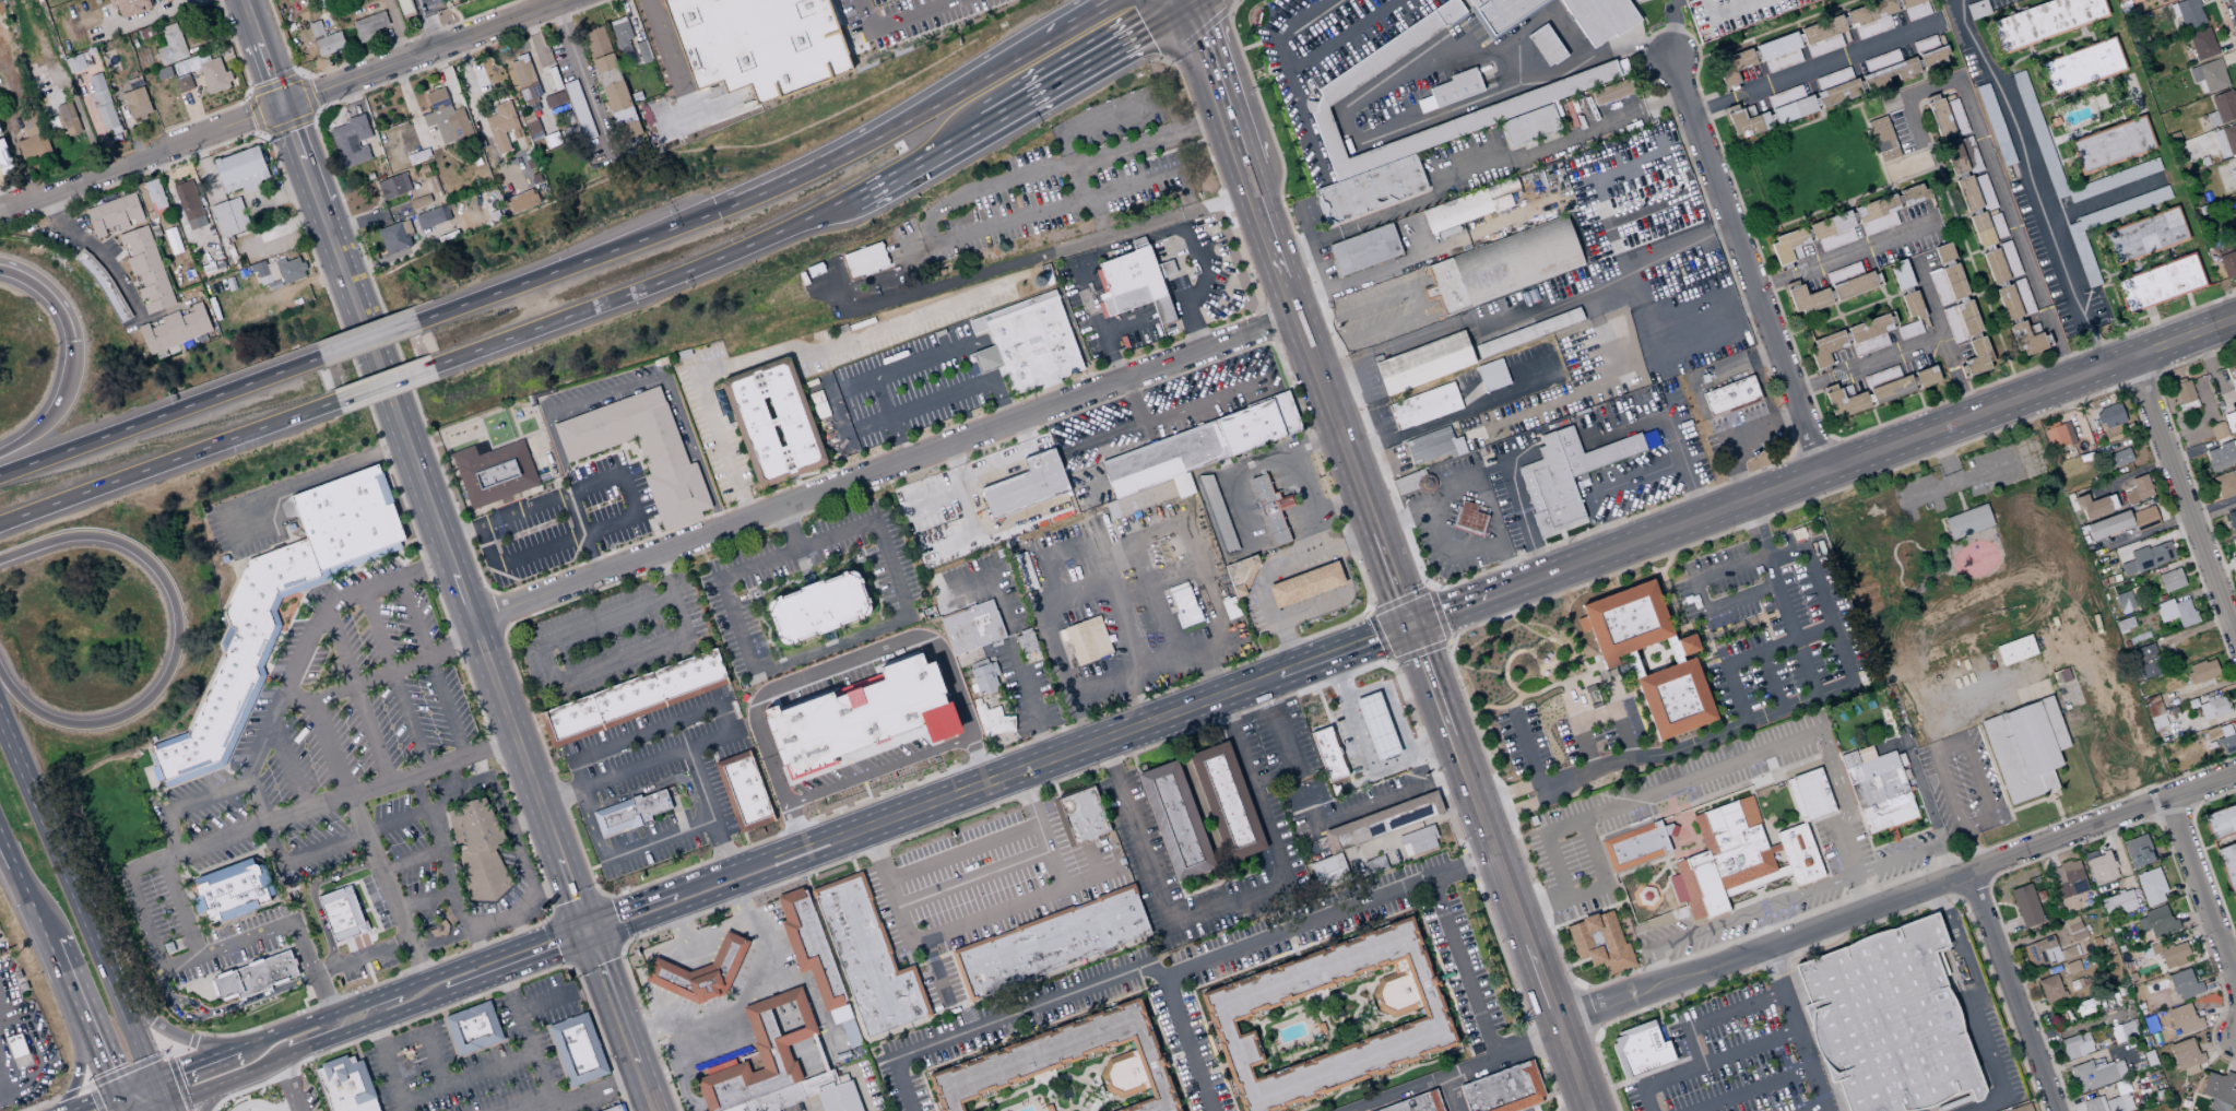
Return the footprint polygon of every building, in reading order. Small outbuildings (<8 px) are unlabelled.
[(147,0),(108,0),(111,7),(116,5),(121,19),(150,8),(147,0)] [(695,91),(720,82),(724,94),(747,86),(755,104),(851,70),(826,0),(661,0),(695,91)] [(1431,10),(1445,0),(1550,0),(1491,42),(1470,12),(1450,27),(1447,24),(1443,27),(1431,10)] [(1592,49),(1559,0),(1626,0),(1640,20),(1614,37),(1612,34),(1592,49)] [(1844,13),(1880,0),(1893,0),(1897,11),(1889,15),(1854,27),(1850,28),(1844,13)] [(1902,10),(1898,0),(1926,0),(1904,9),(1902,10)] [(1904,9),(1926,0),(1931,13),(1908,22),(1904,9)] [(1989,15),(1985,0),(1984,0),(1965,4),(1969,20),(1989,15)] [(1988,23),(2050,0),(2104,0),(2109,15),(2080,26),(2027,46),(2000,56),(1988,23)] [(2168,5),(2183,0),(2197,0),(2207,23),(2185,31),(2179,16),(2174,19),(2168,5)] [(351,22),(359,43),(378,36),(375,30),(388,25),(383,10),(351,22)] [(1619,76),(1334,181),(1309,114),(1315,110),(1313,107),(1320,95),(1315,90),(1431,10),(1443,27),(1325,107),(1345,158),(1613,59),(1619,76)] [(1799,29),(1841,14),(1846,31),(1838,33),(1806,46),(1799,29)] [(1859,40),(1854,27),(1889,15),(1893,27),(1859,40)] [(618,53),(630,49),(627,40),(632,39),(625,17),(609,22),(618,53)] [(324,36),(319,20),(307,24),(318,58),(346,49),(339,31),(324,36)] [(161,66),(187,57),(176,22),(159,28),(165,46),(155,49),(161,66)] [(1526,36),(1545,23),(1566,56),(1553,64),(1552,62),(1547,67),(1526,36)] [(634,120),(603,25),(583,32),(614,127),(634,120)] [(2187,66),(2182,52),(2191,48),(2187,35),(2209,26),(2219,54),(2187,66)] [(1754,46),(1795,31),(1801,47),(1798,48),(1764,61),(1761,62),(1754,46)] [(1810,58),(1805,46),(1806,46),(1838,33),(1844,46),(1810,58)] [(1918,55),(1916,56),(1912,43),(1935,34),(1939,47),(1918,55)] [(2051,97),(2039,63),(2058,56),(2094,43),(2115,35),(2128,70),(2051,97)] [(641,64),(650,61),(644,40),(635,43),(641,64)] [(1925,71),(1918,55),(1939,47),(1945,45),(1949,55),(1944,56),(1947,62),(1925,71)] [(1724,88),(1714,61),(1750,48),(1756,63),(1736,71),(1740,82),(1724,88)] [(1768,73),(1764,61),(1798,48),(1802,61),(1768,73)] [(1868,73),(1862,61),(1896,48),(1902,61),(1868,73)] [(207,95),(232,86),(227,71),(223,72),(218,57),(209,60),(206,52),(171,64),(175,77),(199,69),(207,95)] [(85,68),(80,53),(64,59),(69,74),(85,68)] [(538,98),(529,55),(510,60),(520,103),(538,98)] [(1867,93),(1861,76),(1868,73),(1902,61),(1914,56),(1920,72),(1897,81),(1895,74),(1886,78),(1890,84),(1867,93)] [(2207,94),(2202,80),(2193,83),(2188,70),(2219,58),(2229,85),(2207,94)] [(1819,92),(1814,79),(1848,66),(1854,79),(1819,92)] [(1434,108),(1428,88),(1450,81),(1447,76),(1474,67),(1482,91),(1434,108)] [(2069,194),(2056,200),(2024,110),(2011,74),(2023,70),(2036,106),(2067,190),(2069,194)] [(117,131),(103,72),(88,76),(92,92),(91,93),(102,135),(117,131)] [(178,93),(192,90),(189,74),(175,77),(178,93)] [(1815,93),(1819,92),(1854,79),(1857,78),(1862,94),(1822,109),(1815,93)] [(596,136),(575,79),(562,84),(583,141),(596,136)] [(1627,80),(1590,89),(1594,105),(1630,96),(1627,80)] [(2003,167),(1975,87),(1988,83),(2016,163),(2003,167)] [(1771,109),(1766,96),(1800,84),(1806,97),(1771,109)] [(151,112),(142,86),(121,94),(130,119),(151,112)] [(441,144),(471,135),(463,107),(450,110),(443,87),(425,93),(431,113),(421,116),(425,128),(435,125),(441,144)] [(2232,88),(2235,101),(2235,118),(2211,128),(2205,115),(2215,111),(2210,97),(2232,88)] [(1771,109),(1806,97),(1811,94),(1818,110),(1776,126),(1771,109)] [(1940,140),(1926,104),(1942,97),(1944,103),(1956,134),(1955,134),(1940,140)] [(1956,137),(1955,134),(1956,134),(1944,103),(1956,98),(1969,132),(1956,137)] [(1550,104),(1549,102),(1557,99),(1562,116),(1555,118),(1551,104),(1550,104)] [(484,119),(497,155),(512,150),(509,141),(522,136),(509,100),(492,106),(495,114),(484,119)] [(80,133),(72,101),(54,106),(58,124),(63,123),(67,136),(80,133)] [(1500,122),(1550,104),(1551,104),(1555,118),(1560,129),(1510,147),(1500,122)] [(1735,137),(1724,108),(1736,104),(1738,109),(1742,108),(1747,119),(1766,111),(1773,128),(1743,139),(1741,134),(1735,137)] [(16,141),(21,159),(48,152),(37,107),(18,112),(25,139),(16,141)] [(329,129),(340,168),(370,160),(365,141),(371,140),(364,114),(345,118),(346,125),(329,129)] [(2081,177),(2069,143),(2144,115),(2156,149),(2081,177)] [(527,138),(540,135),(535,116),(523,119),(527,138)] [(1866,122),(1885,116),(1900,156),(1881,164),(1878,154),(1873,155),(1865,131),(1868,129),(1866,122)] [(2058,116),(2061,123),(2055,127),(2051,119),(2058,116)] [(2221,129),(2235,123),(2235,154),(2229,156),(2229,154),(2222,156),(2213,132),(2221,130),(2221,129)] [(549,148),(560,143),(555,132),(544,137),(549,148)] [(1971,175),(1969,170),(1957,140),(1971,135),(1983,169),(1971,175)] [(0,138),(0,174),(12,170),(2,138),(0,138)] [(1953,177),(1941,144),(1957,139),(1957,140),(1969,170),(1953,177)] [(241,188),(243,195),(261,189),(259,181),(268,178),(258,145),(213,160),(224,194),(241,188)] [(430,157),(428,150),(407,155),(409,163),(430,157)] [(1312,190),(1413,153),(1427,189),(1321,228),(1324,222),(1312,190)] [(2071,203),(2069,194),(2067,190),(2157,157),(2162,170),(2071,203)] [(1577,210),(1682,170),(1689,187),(1583,226),(1577,210)] [(376,183),(383,201),(411,190),(404,172),(376,183)] [(1985,212),(1984,212),(1983,208),(1972,178),(1985,174),(1997,208),(1985,212)] [(1966,213),(1954,181),(1971,175),(1972,178),(1983,208),(1966,213)] [(1484,188),(1514,176),(1519,190),(1489,201),(1484,188)] [(150,208),(164,204),(158,178),(143,182),(150,208)] [(189,231),(207,224),(190,180),(172,186),(189,231)] [(1904,208),(1898,191),(1921,182),(1924,189),(1928,188),(1931,198),(1904,208)] [(2077,217),(2167,185),(2172,198),(2081,231),(2078,221),(2077,217)] [(501,200),(508,216),(538,204),(532,188),(501,200)] [(1421,211),(1484,188),(1489,201),(1493,211),(1462,223),(1430,235),(1421,211)] [(85,209),(94,237),(118,229),(119,230),(132,226),(144,221),(135,193),(85,209)] [(1854,209),(1894,193),(1901,209),(1894,212),(1860,224),(1859,225),(1854,209)] [(408,201),(410,210),(431,204),(428,195),(408,201)] [(250,228),(238,196),(208,207),(220,239),(250,228)] [(2114,268),(2102,234),(2177,205),(2190,239),(2114,268)] [(450,221),(447,206),(415,213),(418,228),(450,221)] [(1592,248),(1696,209),(1702,223),(1632,248),(1596,262),(1592,248)] [(1809,225),(1849,210),(1856,226),(1851,227),(1818,240),(1814,240),(1809,225)] [(1865,237),(1860,224),(1894,212),(1898,224),(1865,237)] [(1980,249),(1968,217),(1984,212),(1985,212),(1986,217),(1995,240),(1996,244),(1980,249)] [(1995,240),(1986,217),(1999,212),(2008,236),(1995,240)] [(1424,268),(1431,264),(1471,249),(1565,214),(1584,264),(1443,317),(1435,298),(1424,302),(1420,289),(1431,285),(1424,268)] [(412,231),(406,218),(376,231),(386,256),(411,246),(406,234),(412,231)] [(2089,288),(2066,226),(2078,221),(2081,231),(2101,284),(2089,288)] [(1326,246),(1389,222),(1401,255),(1338,277),(1326,246)] [(173,305),(148,225),(117,235),(121,247),(127,245),(131,257),(126,259),(131,276),(138,275),(142,287),(137,289),(141,302),(142,302),(146,314),(173,305)] [(1777,268),(1770,245),(1776,243),(1774,238),(1803,227),(1810,243),(1799,247),(1803,257),(1794,260),(1795,261),(1777,268)] [(1818,240),(1822,252),(1856,239),(1851,227),(1818,240)] [(1105,318),(1100,300),(1108,297),(1096,264),(1098,263),(1129,251),(1129,250),(1132,250),(1128,241),(1141,236),(1145,245),(1146,244),(1155,265),(1167,261),(1170,260),(1175,273),(1172,274),(1159,279),(1170,307),(1174,321),(1160,327),(1158,327),(1152,312),(1148,302),(1105,318)] [(2009,279),(1998,248),(1997,245),(2009,240),(2022,274),(2009,279)] [(1933,248),(1950,241),(1955,258),(1940,264),(1933,248)] [(889,266),(880,242),(842,255),(850,280),(889,266)] [(2235,259),(2235,258),(2235,277),(2226,281),(2225,279),(2215,252),(2223,250),(2221,246),(2229,244),(2234,253),(2235,259)] [(1994,286),(1981,255),(1998,248),(2009,279),(2010,280),(1994,286)] [(2114,282),(2193,252),(2207,286),(2185,294),(2148,308),(2127,316),(2114,282)] [(258,285),(280,278),(282,284),(306,277),(300,256),(285,261),(284,258),(265,264),(264,260),(251,264),(258,285)] [(1898,292),(1891,270),(1897,268),(1895,262),(1905,259),(1915,286),(1898,292)] [(1831,286),(1830,287),(1824,274),(1858,261),(1864,274),(1831,286)] [(1952,302),(1941,269),(1956,263),(1968,295),(1952,302)] [(1939,307),(1927,273),(1939,268),(1952,302),(1939,307)] [(1831,286),(1864,274),(1871,271),(1878,287),(1836,303),(1831,286)] [(2011,284),(2010,282),(2023,277),(2035,311),(2023,317),(2011,284)] [(1795,312),(1784,285),(1796,281),(1798,285),(1802,284),(1806,295),(1826,287),(1832,304),(1802,315),(1801,310),(1795,312)] [(2007,322),(1996,291),(2011,284),(2023,317),(2007,322)] [(978,375),(970,354),(992,345),(986,330),(971,335),(967,321),(1053,289),(1080,364),(1082,369),(1057,378),(1060,382),(1039,390),(1038,386),(1010,395),(1003,376),(997,377),(994,369),(978,375)] [(1901,296),(1916,289),(1926,317),(1918,320),(1917,320),(1915,316),(1908,318),(1901,296)] [(1966,336),(1954,305),(1971,299),(1983,331),(1966,336)] [(211,332),(201,302),(189,305),(192,312),(178,316),(177,311),(159,317),(161,324),(149,328),(147,323),(137,327),(147,354),(211,332)] [(1953,344),(1941,310),(1953,306),(1966,339),(1953,344)] [(1847,328),(1888,312),(1894,329),(1884,332),(1853,344),(1847,328)] [(1895,328),(1917,320),(1918,320),(1924,332),(1901,341),(1895,328)] [(2021,357),(2009,327),(2024,321),(2026,327),(2037,322),(2040,331),(2042,331),(2043,334),(2048,332),(2052,345),(2021,357)] [(1385,397),(1370,358),(1372,357),(1381,354),(1383,361),(1462,330),(1475,363),(1385,397)] [(1817,370),(1808,347),(1814,345),(1813,341),(1843,330),(1848,345),(1829,353),(1833,364),(1817,370)] [(1850,345),(1853,344),(1884,332),(1890,344),(1856,357),(1850,345)] [(1968,341),(1984,334),(1994,359),(1989,361),(1991,368),(1969,377),(1963,359),(1974,356),(1968,341)] [(758,485),(721,383),(723,379),(784,356),(790,358),(797,379),(827,460),(825,465),(793,476),(764,487),(758,485)] [(1484,392),(1475,367),(1500,357),(1510,383),(1484,392)] [(2224,366),(2235,362),(2235,391),(2234,392),(2224,366)] [(1869,389),(1867,389),(1862,377),(1896,364),(1901,377),(1869,389)] [(1914,371),(1935,364),(1941,380),(1920,388),(1914,371)] [(1701,393),(1751,374),(1760,394),(1761,394),(1762,398),(1709,418),(1706,412),(1708,411),(1701,393)] [(1869,389),(1901,377),(1909,374),(1916,390),(1874,405),(1869,389)] [(2189,379),(2196,399),(2181,404),(2180,405),(2173,385),(2189,379)] [(1389,404),(1452,381),(1462,407),(1400,429),(1398,429),(1389,404)] [(1833,415),(1822,388),(1834,382),(1836,388),(1841,387),(1845,398),(1865,390),(1870,406),(1841,417),(1839,413),(1833,415)] [(568,462),(554,424),(659,385),(688,464),(695,462),(696,462),(712,507),(701,511),(702,517),(697,519),(696,516),(686,520),(687,522),(664,530),(660,519),(663,518),(660,510),(658,510),(658,511),(643,475),(644,475),(649,473),(646,464),(641,452),(634,432),(636,430),(635,427),(628,430),(630,439),(606,448),(595,452),(584,457),(572,460),(568,462)] [(1114,499),(1100,462),(1099,461),(1243,407),(1243,405),(1287,389),(1301,429),(1188,472),(1187,472),(1171,478),(1114,499)] [(2196,399),(2196,398),(2199,405),(2184,411),(2181,404),(2196,399)] [(2098,409),(2118,401),(2126,422),(2116,425),(2105,429),(2103,423),(2099,412),(2098,409)] [(2223,415),(2235,410),(2235,430),(2229,433),(2223,415)] [(2223,422),(2227,434),(2214,439),(2210,426),(2223,422)] [(2062,423),(2070,444),(2050,451),(2043,430),(2047,428),(2059,424),(2062,423)] [(2116,425),(2121,437),(2107,442),(2102,428),(2101,428),(2099,424),(2103,423),(2105,429),(2116,425)] [(1571,477),(1553,430),(1571,424),(1581,452),(1638,432),(1645,450),(1571,477)] [(1404,441),(1411,439),(1411,438),(1447,425),(1453,438),(1460,436),(1466,451),(1450,458),(1447,451),(1412,464),(1404,441)] [(1538,535),(1530,513),(1533,512),(1519,475),(1518,474),(1519,474),(1517,468),(1540,459),(1536,447),(1542,445),(1539,435),(1552,430),(1553,430),(1571,477),(1585,518),(1538,535)] [(450,453),(473,445),(477,456),(522,438),(539,483),(540,484),(472,509),(450,453)] [(2232,439),(2235,452),(2235,463),(2211,473),(2208,462),(2210,461),(2207,451),(2219,447),(2219,445),(2232,439)] [(2094,449),(2107,445),(2110,453),(2105,456),(2104,454),(2098,457),(2097,454),(2096,456),(2094,449)] [(991,520),(980,488),(1026,471),(1021,459),(1053,447),(1064,475),(1069,491),(991,520)] [(2106,457),(2110,456),(2109,454),(2111,454),(2111,453),(2128,447),(2133,460),(2110,469),(2106,457)] [(150,746),(188,732),(224,653),(221,643),(229,625),(224,611),(247,559),(306,537),(291,496),(377,464),(379,463),(406,539),(400,542),(401,544),(402,548),(395,551),(330,575),(331,579),(305,588),(281,596),(275,611),(281,626),(262,666),(264,672),(265,675),(224,766),(166,788),(165,787),(157,766),(155,767),(151,755),(153,754),(150,746)] [(1418,488),(1398,495),(1392,480),(1422,468),(1424,474),(1428,474),(1430,474),(1432,476),(1434,478),(1435,482),(1435,485),(1434,487),(1433,489),(1431,491),(1429,493),(1427,493),(1423,493),(1421,492),(1419,489),(1418,488)] [(2231,470),(2235,484),(2235,494),(2221,500),(2212,477),(2231,470)] [(1178,498),(1171,478),(1187,472),(1195,492),(1178,498)] [(1274,547),(1247,478),(1265,472),(1273,492),(1277,489),(1279,497),(1290,493),(1294,505),(1279,510),(1290,541),(1274,547)] [(2126,494),(2129,493),(2128,491),(2134,488),(2131,480),(2145,473),(2153,494),(2132,503),(2131,500),(2129,501),(2126,494)] [(1238,549),(1219,552),(1192,477),(1196,475),(1210,474),(1238,549)] [(1119,517),(1112,500),(1171,480),(1176,495),(1119,517)] [(2073,498),(2086,494),(2090,501),(2106,495),(2111,510),(2086,520),(2082,509),(2078,510),(2073,498)] [(1451,524),(1457,506),(1459,507),(1462,500),(1477,505),(1475,511),(1487,515),(1481,533),(1451,524)] [(1943,519),(1986,503),(1994,524),(1951,541),(1943,519)] [(2130,513),(2153,505),(2160,523),(2138,532),(2130,513)] [(2086,524),(2128,509),(2133,524),(2092,540),(2086,524)] [(2225,513),(2235,509),(2235,536),(2234,536),(2231,528),(2229,529),(2227,523),(2229,523),(2225,513)] [(2148,548),(2169,540),(2173,549),(2169,560),(2154,566),(2148,548)] [(2132,559),(2129,552),(2146,545),(2148,548),(2154,566),(2138,572),(2137,570),(2132,559)] [(1027,596),(1013,555),(1026,551),(1040,591),(1027,596)] [(1254,554),(1258,564),(1257,565),(1244,592),(1245,594),(1234,598),(1222,566),(1254,554)] [(1265,586),(1335,559),(1344,583),(1274,608),(1265,586)] [(2119,565),(2132,559),(2137,570),(2123,576),(2119,565)] [(2179,567),(2186,584),(2165,592),(2157,576),(2179,567)] [(774,598),(781,594),(782,599),(800,592),(798,588),(824,579),(825,582),(842,577),(841,572),(848,570),(848,571),(851,570),(854,570),(857,572),(860,575),(861,578),(863,577),(865,583),(863,584),(868,598),(869,596),(873,603),(871,604),(872,606),(872,610),(871,612),(871,613),(868,615),(867,616),(865,617),(865,618),(859,620),(859,619),(841,626),(841,627),(817,637),(816,635),(798,641),(798,643),(793,646),(792,643),(789,645),(785,646),(782,645),(780,642),(779,640),(778,638),(777,638),(774,631),(779,630),(773,617),(770,618),(768,613),(771,612),(770,608),(773,607),(772,605),(774,604),(773,602),(776,601),(774,598)] [(1625,653),(1633,650),(1665,639),(1672,636),(1652,578),(1580,605),(1583,616),(1576,618),(1581,633),(1588,629),(1600,662),(1604,669),(1618,664),(1614,657),(1625,653)] [(1180,629),(1174,614),(1175,613),(1168,593),(1187,586),(1195,606),(1197,605),(1203,620),(1180,629)] [(953,657),(938,617),(934,605),(932,602),(962,590),(967,602),(972,601),(973,604),(991,599),(1005,637),(953,657)] [(2122,592),(2126,602),(2117,605),(2114,595),(2122,592)] [(1219,601),(1232,595),(1240,615),(1227,619),(1219,601)] [(2188,598),(2191,608),(2192,608),(2193,611),(2196,610),(2200,622),(2181,628),(2177,617),(2172,604),(2174,603),(2188,598)] [(2170,599),(2156,605),(2160,612),(2163,623),(2169,620),(2167,615),(2170,614),(2173,618),(2177,617),(2172,604),(2174,603),(2170,599)] [(925,622),(924,619),(921,611),(934,605),(938,617),(925,622)] [(1069,669),(1052,622),(1066,616),(1067,618),(1088,611),(1090,617),(1098,615),(1112,653),(1069,669)] [(2115,622),(2131,615),(2136,626),(2122,630),(2125,638),(2121,639),(2115,622)] [(1024,662),(1020,654),(1014,637),(1019,635),(1018,631),(1030,627),(1041,655),(1024,662)] [(1681,655),(1676,640),(1675,639),(1693,633),(1699,650),(1681,657),(1681,655)] [(1995,647),(2030,634),(2037,653),(2002,666),(1995,647)] [(1672,636),(1675,640),(1676,640),(1681,655),(1680,655),(1682,661),(1673,664),(1665,639),(1672,636)] [(2133,661),(2130,651),(2153,642),(2156,652),(2133,661)] [(540,713),(718,647),(731,683),(553,749),(540,713)] [(1634,678),(1630,666),(1625,653),(1633,650),(1637,663),(1642,675),(1634,678)] [(2133,661),(2156,652),(2157,652),(2165,672),(2141,681),(2133,661)] [(959,733),(934,661),(924,665),(920,653),(878,668),(882,680),(833,697),(832,693),(778,711),(776,705),(761,710),(784,777),(901,737),(903,743),(926,735),(929,743),(959,733)] [(1682,661),(1693,657),(1716,719),(1657,741),(1634,678),(1642,675),(1673,664),(1682,661)] [(972,694),(966,674),(969,672),(968,670),(970,669),(968,664),(985,658),(986,662),(989,662),(989,663),(993,661),(998,674),(993,676),(996,685),(995,686),(997,690),(982,696),(980,692),(972,694)] [(2188,666),(2204,660),(2204,662),(2214,659),(2220,674),(2213,676),(2213,677),(2210,678),(2210,677),(2208,678),(2209,679),(2201,683),(2200,682),(2191,685),(2188,675),(2191,674),(2188,666)] [(1354,700),(1374,761),(1398,753),(1378,692),(1354,700)] [(2141,699),(2157,694),(2164,712),(2163,713),(2149,719),(2141,699)] [(2038,700),(2038,699),(2051,695),(2068,740),(2070,746),(2057,750),(2038,700)] [(983,738),(969,699),(981,696),(987,718),(992,717),(993,719),(999,716),(1013,716),(1013,732),(1001,732),(983,738)] [(2212,699),(2224,696),(2226,704),(2229,712),(2216,718),(2211,704),(2208,706),(2207,702),(2205,698),(2211,696),(2212,699)] [(2003,713),(2038,700),(2057,750),(2062,765),(2051,769),(2026,778),(2003,713)] [(2198,705),(2207,702),(2208,706),(2211,704),(2216,718),(2213,719),(2213,718),(2204,721),(2198,705)] [(1979,721),(2002,712),(2003,713),(2026,778),(2051,769),(2058,788),(2050,790),(2010,805),(1980,723),(1979,721)] [(2163,713),(2168,726),(2153,732),(2149,719),(2163,713)] [(2217,725),(2221,735),(2208,740),(2204,731),(2217,725)] [(1309,733),(1327,783),(1347,776),(1329,726),(1309,733)] [(2232,734),(2235,732),(2235,752),(2224,756),(2221,745),(2217,746),(2215,740),(2227,735),(2227,734),(2231,733),(2232,734)] [(1185,755),(1225,741),(1265,849),(1253,853),(1228,862),(1226,863),(1185,755)] [(741,832),(714,763),(717,763),(749,749),(777,819),(743,832),(741,832)] [(1838,756),(1855,750),(1859,763),(1894,749),(1917,817),(1867,835),(1838,756)] [(1135,773),(1138,772),(1174,759),(1215,867),(1178,880),(1174,882),(1135,773)] [(1790,778),(1820,767),(1835,812),(1807,822),(1790,778)] [(593,812),(641,794),(642,797),(674,785),(677,794),(670,797),(674,808),(652,816),(654,822),(632,829),(631,827),(603,837),(593,812)] [(1051,801),(1092,785),(1110,831),(1095,837),(1096,839),(1084,843),(1082,841),(1068,847),(1051,801)] [(1329,854),(1321,831),(1434,790),(1443,812),(1329,854)] [(1704,851),(1692,816),(1751,794),(1761,823),(1759,824),(1738,831),(1742,844),(1709,856),(1707,850),(1704,851)] [(470,900),(448,808),(485,795),(507,839),(496,851),(512,884),(496,902),(470,900)] [(2235,804),(2235,807),(2235,833),(2212,842),(2205,824),(2207,823),(2204,816),(2235,804)] [(1600,841),(1659,819),(1670,851),(1616,872),(1612,873),(1600,841)] [(1775,832),(1805,823),(1824,876),(1795,887),(1775,832)] [(1396,837),(1432,824),(1436,838),(1433,839),(1435,844),(1435,847),(1433,848),(1434,851),(1406,861),(1400,846),(1399,846),(1396,837)] [(1673,863),(1675,862),(1704,851),(1707,850),(1709,856),(1742,844),(1738,831),(1759,824),(1767,848),(1768,848),(1777,871),(1722,891),(1729,911),(1706,920),(1705,917),(1692,921),(1687,905),(1684,901),(1687,900),(1673,863)] [(2122,842),(2145,834),(2153,853),(2148,855),(2151,862),(2132,868),(2122,842)] [(2219,858),(2235,905),(2235,903),(2235,842),(2235,843),(2216,850),(2219,858)] [(2086,861),(2084,854),(2096,850),(2098,856),(2086,861)] [(2085,861),(2086,861),(2098,856),(2103,854),(2102,852),(2108,850),(2113,861),(2115,861),(2117,867),(2115,868),(2118,876),(2101,883),(2099,879),(2101,878),(2098,874),(2095,875),(2095,876),(2092,877),(2085,861)] [(1308,864),(1339,852),(1349,879),(1318,891),(1308,864)] [(1382,854),(1387,868),(1368,876),(1362,862),(1382,854)] [(196,879),(252,858),(256,864),(259,865),(265,863),(276,895),(270,897),(272,901),(259,907),(259,908),(222,922),(221,921),(209,925),(204,912),(198,914),(192,900),(199,897),(196,889),(198,886),(196,879)] [(2052,870),(2058,885),(2066,883),(2067,885),(2072,883),(2073,883),(2073,880),(2084,876),(2078,860),(2070,862),(2070,860),(2058,864),(2059,867),(2056,868),(2052,870)] [(2138,880),(2136,876),(2157,867),(2160,872),(2138,880)] [(812,890),(856,874),(863,872),(874,900),(873,900),(880,923),(883,923),(894,954),(892,954),(898,971),(915,965),(934,1017),(927,1019),(926,1016),(865,1038),(815,898),(815,899),(812,890)] [(2137,880),(2138,880),(2160,872),(2167,891),(2162,894),(2165,900),(2148,908),(2137,880)] [(326,950),(306,898),(309,897),(352,882),(363,910),(371,933),(328,949),(326,950)] [(2058,885),(2063,899),(2073,895),(2070,886),(2072,885),(2072,883),(2067,885),(2066,883),(2058,885)] [(948,952),(990,937),(991,941),(1013,932),(1011,929),(1069,907),(1070,910),(1093,902),(1092,898),(1132,884),(1135,894),(1134,894),(1149,934),(974,997),(975,1001),(967,1003),(948,952)] [(2015,891),(2032,885),(2037,902),(2021,908),(2015,891)] [(778,897),(803,887),(804,891),(808,889),(850,1002),(845,1003),(848,1005),(827,1013),(811,970),(802,974),(782,923),(785,922),(788,921),(778,897)] [(2101,900),(2118,894),(2117,891),(2122,889),(2123,893),(2131,889),(2137,907),(2134,908),(2134,909),(2125,913),(2125,911),(2107,918),(2101,900)] [(2143,913),(2165,905),(2169,914),(2148,923),(2145,917),(2143,913)] [(1565,926),(1580,922),(1580,920),(1595,913),(1596,915),(1611,910),(1623,944),(1626,943),(1635,966),(1630,968),(1606,977),(1601,964),(1589,967),(1586,957),(1577,960),(1565,926)] [(1968,1089),(1910,1110),(1846,1110),(1835,1082),(1832,1083),(1830,1084),(1800,1004),(1802,1004),(1806,1002),(1793,966),(1937,912),(1950,947),(1935,953),(1986,1091),(1981,1100),(1974,1103),(1968,1089)] [(2137,921),(2145,917),(2148,923),(2169,914),(2169,917),(2172,917),(2173,920),(2177,919),(2180,929),(2153,938),(2149,927),(2140,931),(2137,921)] [(2065,921),(2078,915),(2080,921),(2067,926),(2065,921)] [(1282,1108),(1274,1110),(1273,1108),(1266,1110),(1240,1110),(1238,1104),(1240,1103),(1239,1101),(1237,1102),(1233,1094),(1235,1092),(1234,1087),(1231,1088),(1226,1071),(1227,1071),(1221,1057),(1220,1057),(1215,1041),(1217,1040),(1215,1035),(1212,1036),(1209,1027),(1211,1026),(1209,1019),(1207,1020),(1204,1012),(1206,1010),(1205,1008),(1203,1009),(1196,993),(1220,984),(1221,989),(1228,986),(1227,984),(1235,980),(1237,983),(1250,978),(1250,976),(1266,970),(1266,972),(1271,970),(1270,968),(1288,961),(1288,962),(1303,957),(1302,956),(1320,949),(1321,952),(1325,950),(1324,948),(1341,942),(1341,944),(1356,939),(1354,936),(1371,931),(1372,933),(1385,927),(1384,925),(1409,917),(1416,934),(1412,935),(1413,937),(1417,936),(1420,945),(1417,946),(1419,952),(1421,950),(1428,967),(1425,968),(1428,973),(1430,972),(1431,976),(1435,974),(1439,984),(1435,985),(1435,986),(1434,988),(1435,993),(1438,993),(1444,1010),(1442,1010),(1443,1015),(1446,1014),(1450,1024),(1446,1025),(1446,1027),(1450,1026),(1456,1043),(1432,1052),(1431,1049),(1417,1054),(1418,1056),(1401,1063),(1400,1061),(1387,1065),(1388,1068),(1371,1074),(1371,1072),(1365,1074),(1367,1076),(1318,1095),(1317,1091),(1312,1094),(1313,1096),(1297,1102),(1296,1099),(1281,1104),(1282,1108)] [(2067,926),(2070,934),(2083,929),(2080,921),(2067,926)] [(654,957),(663,960),(670,964),(676,967),(685,970),(688,972),(710,964),(712,960),(718,947),(722,938),(725,930),(749,942),(746,949),(742,957),(736,971),(725,994),(697,1005),(675,995),(666,991),(660,988),(652,984),(644,981),(652,964),(654,958),(654,957)] [(2070,935),(2085,930),(2087,936),(2073,943),(2070,935)] [(2025,946),(2052,935),(2057,945),(2049,948),(2054,961),(2035,969),(2033,966),(2025,946)] [(2150,947),(2162,942),(2165,950),(2160,953),(2153,955),(2150,947)] [(2160,953),(2165,950),(2185,942),(2190,955),(2184,957),(2186,964),(2176,968),(2175,966),(2166,969),(2160,953)] [(2060,950),(2067,948),(2074,945),(2078,957),(2065,961),(2060,950)] [(212,980),(222,976),(221,974),(229,971),(229,972),(235,970),(238,968),(238,966),(247,962),(248,965),(250,964),(249,960),(259,957),(260,959),(263,958),(263,960),(291,949),(294,959),(296,958),(298,964),(296,965),(299,974),(289,978),(289,979),(274,985),(273,983),(271,984),(272,986),(239,998),(238,994),(225,1000),(218,997),(217,993),(216,993),(213,986),(214,985),(212,980)] [(2189,968),(2194,981),(2196,981),(2197,984),(2201,982),(2204,991),(2181,1000),(2179,993),(2175,994),(2168,977),(2189,968)] [(14,972),(16,971),(15,970),(19,969),(19,970),(20,970),(23,977),(17,979),(14,972)] [(2037,981),(2056,974),(2063,992),(2065,991),(2067,996),(2046,1004),(2037,981)] [(19,984),(26,981),(28,989),(21,992),(19,984)] [(745,1101),(718,1110),(709,1110),(706,1110),(702,1102),(694,1079),(757,1055),(752,1042),(754,1042),(741,1008),(782,993),(800,986),(817,1035),(801,1040),(785,1045),(792,1061),(795,1060),(798,1068),(803,1079),(772,1090),(745,1101)] [(1178,1108),(1179,1110),(1116,1110),(1115,1109),(1124,1106),(1125,1109),(1132,1107),(1131,1103),(1149,1097),(1146,1088),(1120,1098),(1104,1091),(1098,1075),(1105,1059),(1132,1050),(1128,1039),(1111,1045),(1110,1043),(1103,1045),(1103,1049),(1095,1051),(1095,1049),(1080,1054),(1080,1056),(1065,1063),(1064,1061),(1058,1062),(1060,1065),(1011,1083),(1010,1080),(1005,1082),(1006,1085),(990,1090),(989,1088),(974,1094),(975,1096),(958,1102),(961,1110),(937,1110),(936,1109),(938,1108),(936,1101),(934,1102),(931,1094),(933,1092),(933,1090),(930,1091),(924,1075),(948,1065),(949,1067),(955,1065),(954,1063),(963,1060),(963,1062),(978,1057),(977,1054),(993,1049),(993,1051),(998,1049),(997,1047),(1015,1040),(1015,1042),(1030,1037),(1029,1035),(1046,1029),(1048,1031),(1052,1029),(1051,1027),(1068,1020),(1068,1023),(1082,1018),(1081,1015),(1098,1009),(1099,1012),(1112,1007),(1111,1004),(1136,995),(1143,1013),(1139,1014),(1140,1016),(1144,1015),(1147,1024),(1144,1025),(1146,1030),(1148,1029),(1155,1047),(1152,1047),(1155,1052),(1157,1051),(1157,1053),(1161,1052),(1167,1065),(1162,1067),(1163,1068),(1161,1069),(1163,1075),(1164,1074),(1171,1091),(1169,1092),(1170,1097),(1173,1096),(1176,1106),(1173,1107),(1174,1109),(1178,1108)] [(2094,1012),(2090,999),(2072,1004),(2076,1017),(2094,1012)] [(445,1016),(490,1000),(497,1019),(505,1039),(459,1056),(452,1036),(445,1016)] [(2169,1009),(2189,1002),(2194,1015),(2196,1015),(2197,1018),(2201,1016),(2205,1026),(2176,1037),(2175,1035),(2176,1035),(2174,1029),(2175,1029),(2168,1013),(2170,1012),(2169,1009)] [(548,1026),(588,1012),(611,1073),(571,1087),(548,1026)] [(2142,1018),(2154,1014),(2160,1029),(2148,1033),(2142,1018)] [(1652,1018),(1660,1041),(1667,1039),(1675,1060),(1622,1079),(1610,1044),(1613,1042),(1611,1038),(1617,1036),(1614,1032),(1652,1018)] [(2109,1028),(2119,1024),(2119,1025),(2131,1019),(2138,1036),(2116,1044),(2109,1028)] [(4,1038),(22,1031),(29,1054),(12,1061),(4,1038)] [(2060,1040),(2087,1031),(2093,1045),(2092,1045),(2093,1050),(2084,1053),(2085,1054),(2067,1061),(2060,1040)] [(2169,1045),(2192,1037),(2197,1049),(2198,1049),(2199,1053),(2203,1052),(2207,1061),(2178,1072),(2169,1045)] [(2127,1044),(2134,1042),(2138,1055),(2131,1057),(2127,1044)] [(2143,1053),(2153,1049),(2157,1063),(2148,1066),(2143,1053)] [(376,1098),(381,1110),(331,1110),(316,1069),(322,1067),(321,1064),(347,1054),(348,1057),(354,1055),(357,1062),(363,1059),(377,1098),(376,1098)] [(1541,1102),(1518,1110),(1466,1110),(1457,1086),(1530,1059),(1545,1095),(1539,1097),(1541,1102)] [(2113,1063),(2121,1059),(2128,1076),(2117,1080),(2117,1079),(2118,1078),(2113,1063)] [(2069,1067),(2091,1060),(2093,1068),(2111,1061),(2113,1063),(2118,1078),(2117,1079),(2081,1092),(2075,1077),(2073,1078),(2069,1067)] [(800,1082),(835,1068),(841,1085),(835,1087),(833,1083),(820,1088),(821,1092),(818,1094),(805,1098),(800,1082)] [(2226,1071),(2235,1074),(2235,1077),(2233,1088),(2235,1089),(2235,1092),(2230,1110),(2215,1110),(2209,1109),(2212,1098),(2200,1094),(2208,1072),(2222,1076),(2222,1074),(2225,1075),(2226,1071)] [(850,1082),(861,1110),(824,1110),(818,1094),(821,1092),(820,1088),(833,1083),(835,1087),(841,1085),(850,1082)] [(1434,1088),(1443,1110),(1371,1110),(1434,1088)] [(772,1090),(780,1110),(749,1110),(745,1101),(772,1090)] [(2097,1097),(2102,1110),(2085,1110),(2082,1102),(2097,1096),(2097,1097)] [(2102,1096),(2107,1110),(2102,1110),(2097,1097),(2102,1096)] [(2123,1106),(2126,1110),(2108,1110),(2105,1101),(2119,1096),(2121,1100),(2123,1106)] [(2121,1100),(2129,1097),(2132,1106),(2129,1106),(2129,1104),(2123,1106),(2121,1100)] [(745,1101),(749,1110),(718,1110),(745,1101)] [(2030,1102),(2033,1110),(2005,1110),(2008,1110),(2007,1110),(2012,1108),(2012,1109),(2030,1102)]
